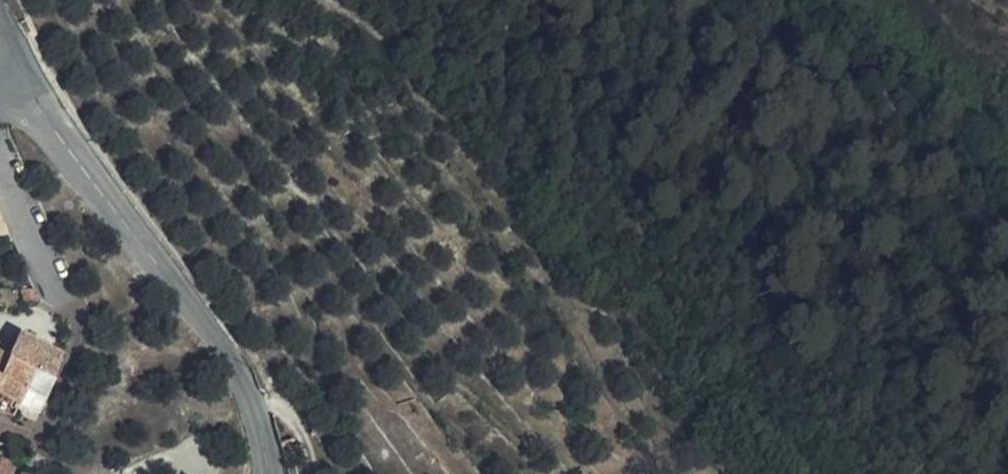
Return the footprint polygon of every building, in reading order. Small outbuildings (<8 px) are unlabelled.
[(38,300),(33,289),(19,291),(25,309),(33,311),(35,301),(38,300)] [(62,355),(21,334),(20,335),(2,376),(0,382),(0,395),(21,407),(40,416),(46,402),(55,381),(62,355)] [(16,418),(21,407),(0,395),(0,410),(16,418)] [(16,465),(0,459),(0,473),(13,473),(16,465)]
